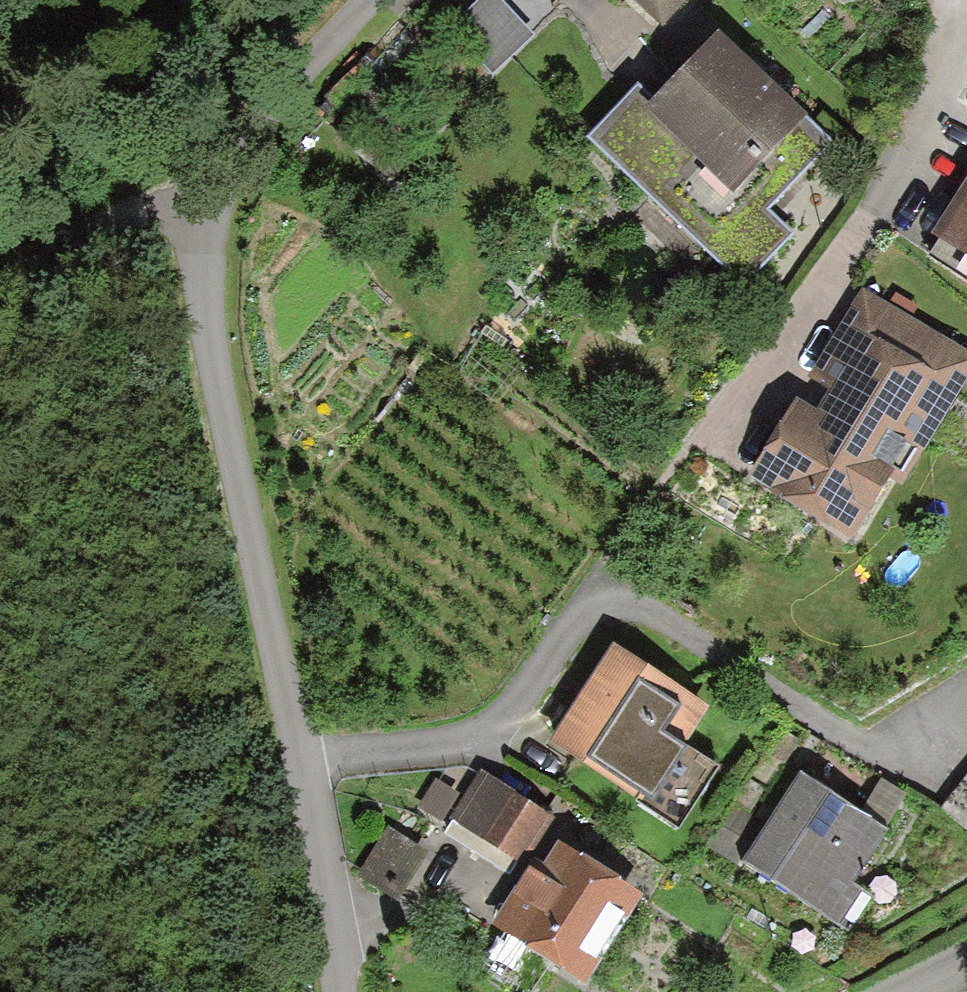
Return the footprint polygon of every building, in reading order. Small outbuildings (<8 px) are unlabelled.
[(499,0),(480,0),(448,30),(486,69),(528,29),(499,0)] [(826,144),(719,40),(651,109),(635,93),(594,136),(742,280),(787,234),(762,209),(826,144)] [(936,236),(966,256),(966,187),(936,236)] [(963,357),(856,291),(744,472),(851,538),(963,357)] [(704,711),(613,657),(561,743),(652,797),(704,711)] [(888,835),(797,778),(743,866),(833,922),(888,835)] [(543,815),(475,780),(453,824),(520,859),(543,815)] [(390,830),(360,874),(395,898),(425,854),(390,830)] [(632,893),(556,849),(506,935),(583,979),(632,893)]
